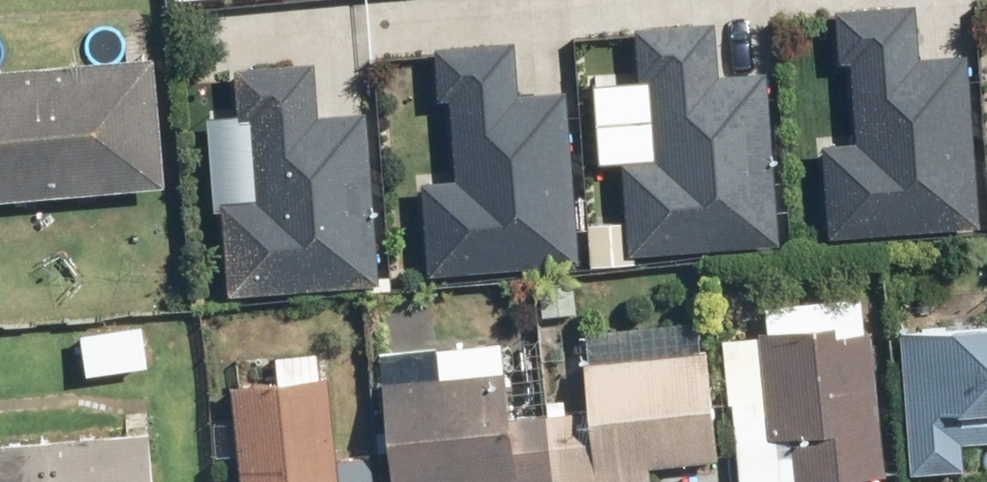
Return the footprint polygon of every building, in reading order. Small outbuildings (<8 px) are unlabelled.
[(842,222),(985,213),(974,42),(933,44),(930,0),(847,0),(850,49),(867,48),(873,137),(837,139),(842,222)] [(632,160),(637,243),(780,234),(769,63),(728,65),(724,13),(642,18),(645,70),(662,69),(668,158),(632,160)] [(423,180),(428,263),(571,254),(560,83),(519,86),(515,33),(433,38),(437,90),(453,89),(459,178),(423,180)] [(229,196),(235,279),(377,270),(367,99),(325,102),(322,50),(240,55),(243,106),(259,105),(265,194),(229,196)] [(0,70),(0,197),(166,182),(155,56),(0,70)] [(536,283),(539,315),(574,312),(571,280),(536,283)] [(911,466),(963,462),(959,421),(986,419),(986,311),(898,319),(911,466)] [(793,480),(887,470),(871,318),(756,330),(763,396),(727,400),(736,481),(748,481),(780,479),(775,435),(788,434),(793,480)] [(389,481),(459,481),(718,459),(708,349),(580,361),(585,411),(508,418),(504,368),(380,379),(389,481)] [(238,481),(373,481),(370,453),(331,457),(324,373),(229,381),(238,481)] [(151,432),(0,444),(0,481),(155,481),(151,432)]
